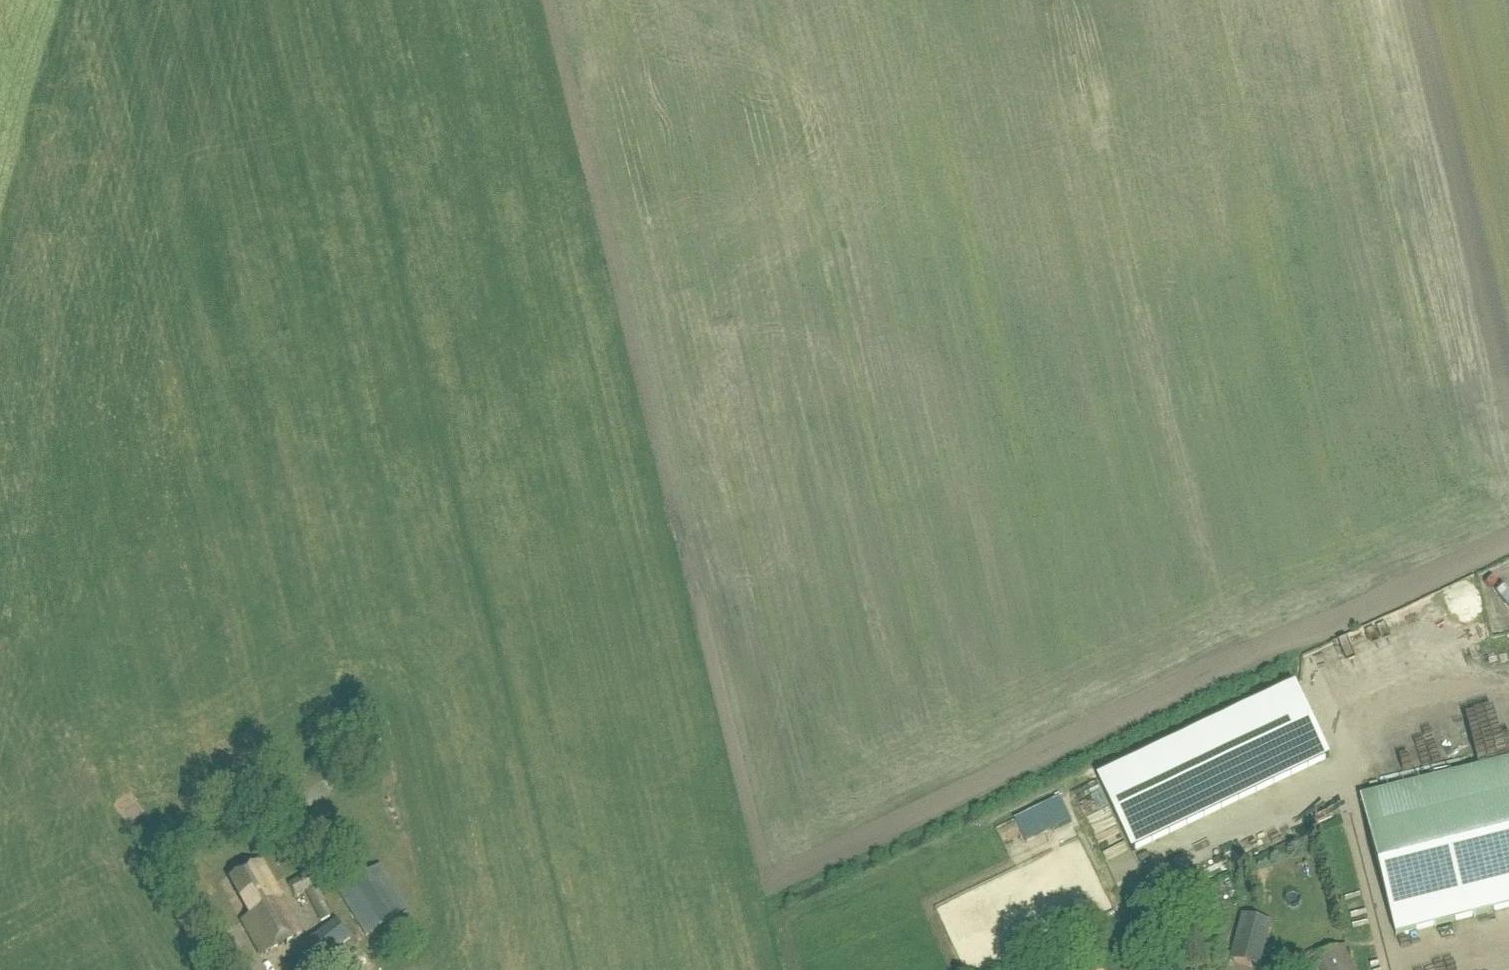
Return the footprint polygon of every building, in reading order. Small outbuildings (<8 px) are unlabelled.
[(1329,760),(1296,689),(1098,783),(1132,854),(1329,760)] [(1333,716),(1317,722),(1323,736),(1338,730),(1333,716)] [(1432,746),(1439,768),(1450,764),(1443,743),(1432,746)] [(1508,910),(1508,764),(1360,803),(1395,940),(1508,910)] [(1060,801),(1016,823),(1027,846),(1072,824),(1060,801)] [(282,908),(263,869),(231,885),(250,924),(244,927),(260,960),(301,940),(285,906),(282,908)] [(298,899),(308,894),(318,888),(311,875),(291,887),(298,899)] [(407,921),(382,875),(339,898),(364,944),(407,921)] [(323,924),(334,919),(320,889),(309,894),(323,924)] [(1240,919),(1236,934),(1266,942),(1270,926),(1240,919)] [(337,927),(297,955),(307,969),(315,969),(350,945),(337,927)] [(1316,969),(1354,969),(1347,948),(1312,959),(1316,969)]
